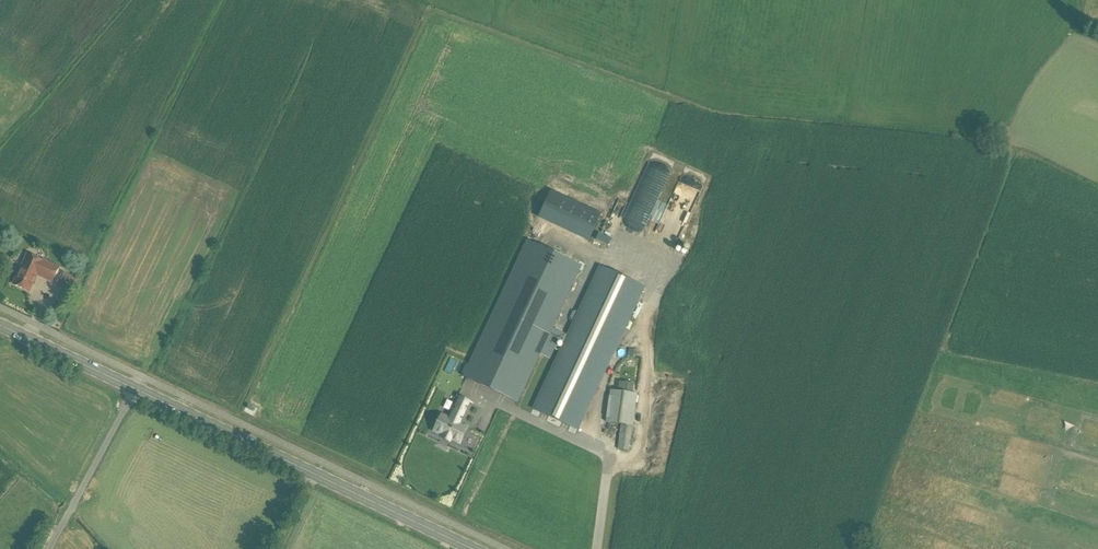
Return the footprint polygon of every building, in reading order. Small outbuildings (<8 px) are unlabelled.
[(652,184),(654,182),(656,184),(662,180),(657,173),(648,179),(652,184)] [(676,241),(697,192),(677,183),(656,232),(676,241)] [(639,229),(651,235),(661,214),(649,208),(639,229)] [(552,329),(581,266),(526,241),(464,376),(519,401),(541,354),(551,359),(559,341),(565,343),(568,336),(552,329)] [(27,255),(14,285),(29,292),(37,275),(52,282),(55,274),(57,275),(58,274),(59,273),(59,272),(59,270),(58,269),(58,268),(43,261),(43,262),(27,255)] [(565,343),(534,409),(578,429),(645,287),(601,266),(568,336),(565,343)] [(64,293),(68,280),(57,276),(52,290),(64,293)] [(610,390),(606,422),(612,423),(621,424),(632,426),(633,426),(637,394),(633,393),(634,384),(619,382),(618,391),(612,390),(610,390)] [(442,414),(435,430),(444,434),(443,436),(450,440),(451,437),(460,442),(467,426),(457,421),(459,418),(463,420),(471,403),(457,396),(449,413),(450,414),(448,417),(442,414)] [(621,424),(618,449),(629,451),(632,426),(621,424)] [(653,465),(667,467),(668,453),(655,451),(653,465)]
